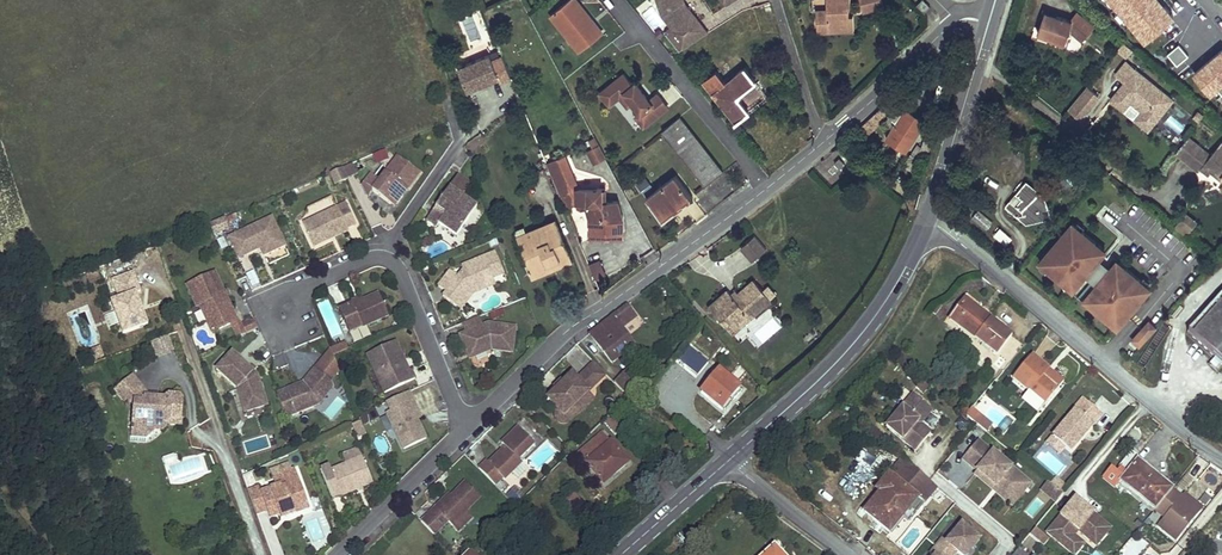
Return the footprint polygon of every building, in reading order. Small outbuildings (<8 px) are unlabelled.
[(577,0),(566,0),(550,13),(578,51),(599,34),(577,6),(580,3),(577,0)] [(682,0),(657,0),(661,16),(671,27),(687,46),(708,33),(686,7),(682,10),(680,7),(683,4),(682,0)] [(851,0),(827,0),(827,11),(817,11),(818,31),(829,31),(828,28),(841,27),(841,30),(855,29),(853,15),(850,15),(850,7),(852,7),(851,0)] [(882,0),(861,0),(863,11),(884,7),(882,0)] [(924,0),(921,0),(917,4),(926,13),(931,7),(924,0)] [(1178,16),(1164,0),(1109,0),(1146,43),(1178,16)] [(1073,20),(1046,12),(1039,34),(1065,42),(1070,31),(1084,39),(1093,25),(1076,11),(1073,20)] [(681,50),(687,46),(671,27),(664,33),(681,50)] [(1121,41),(1116,48),(1125,55),(1131,49),(1121,41)] [(1165,53),(1176,67),(1189,57),(1178,43),(1165,53)] [(1221,47),(1188,75),(1209,99),(1216,92),(1221,99),(1221,48),(1221,47)] [(502,56),(492,60),(490,55),(459,68),(469,92),(499,79),(501,83),(512,78),(502,56)] [(1124,61),(1114,73),(1123,81),(1127,77),(1134,68),(1124,61)] [(727,83),(717,72),(705,82),(736,122),(750,110),(741,98),(742,96),(741,93),(757,82),(745,68),(727,83)] [(1129,78),(1125,83),(1123,81),(1111,96),(1121,104),(1129,94),(1147,108),(1143,113),(1152,121),(1171,99),(1134,68),(1127,77),(1129,78)] [(671,108),(659,91),(650,98),(637,80),(633,83),(626,72),(598,92),(609,108),(621,99),(642,129),(671,108)] [(1099,94),(1087,84),(1068,108),(1080,118),(1099,94)] [(1147,108),(1129,94),(1121,104),(1111,96),(1109,98),(1122,109),(1129,100),(1141,110),(1134,119),(1146,129),(1152,121),(1143,113),(1147,108)] [(898,108),(890,100),(868,119),(875,126),(885,117),(886,119),(898,108)] [(926,120),(906,108),(905,110),(924,123),(926,120)] [(924,123),(905,110),(886,139),(906,152),(924,123)] [(723,172),(680,115),(662,130),(705,185),(723,172)] [(1201,166),(1209,172),(1212,168),(1213,166),(1221,172),(1221,138),(1210,153),(1187,136),(1176,152),(1199,169),(1201,166)] [(607,158),(600,145),(590,150),(597,163),(607,158)] [(385,150),(373,154),(377,164),(389,159),(385,150)] [(624,217),(619,200),(607,200),(604,200),(605,187),(580,185),(569,152),(547,162),(556,184),(565,207),(578,202),(586,199),(589,208),(591,215),(591,232),(624,232),(624,217)] [(378,180),(370,191),(388,204),(395,203),(401,196),(399,193),(403,188),(405,190),(418,173),(396,156),(378,180)] [(846,164),(840,158),(835,163),(841,169),(846,164)] [(1213,166),(1212,168),(1221,175),(1221,172),(1213,166)] [(360,186),(365,198),(370,191),(378,180),(362,168),(355,177),(363,182),(360,186)] [(346,182),(341,170),(328,175),(334,187),(346,182)] [(692,197),(676,175),(647,197),(663,219),(692,197)] [(1039,193),(1026,182),(1005,206),(1017,216),(1018,215),(1026,222),(1050,217),(1048,208),(1047,208),(1044,201),(1039,193)] [(450,190),(427,223),(436,230),(439,226),(457,238),(477,209),(450,190)] [(579,207),(583,210),(589,208),(586,199),(578,202),(579,207)] [(354,224),(344,203),(301,224),(313,248),(330,239),(329,237),(346,228),(354,224)] [(977,211),(972,220),(988,229),(993,220),(977,211)] [(216,235),(229,229),(224,217),(210,223),(216,235)] [(256,250),(259,248),(260,250),(264,257),(284,247),(270,219),(227,241),(238,261),(257,251),(256,250)] [(573,260),(556,220),(526,232),(528,236),(519,240),(524,253),(528,251),(532,261),(526,263),(530,272),(548,264),(550,270),(573,260)] [(999,227),(993,235),(1007,246),(1013,238),(999,227)] [(346,228),(329,237),(330,239),(347,230),(346,228)] [(768,250),(756,237),(742,250),(754,262),(768,250)] [(503,273),(494,252),(467,263),(469,267),(462,270),(458,277),(451,271),(439,286),(447,292),(443,297),(457,307),(464,295),(462,294),(467,287),(481,281),(483,285),(493,281),(492,278),(503,273)] [(1099,278),(1111,264),(1099,255),(1087,269),(1099,278)] [(601,260),(589,264),(596,280),(607,275),(601,260)] [(550,270),(548,264),(530,272),(532,277),(550,270)] [(111,303),(123,335),(148,326),(136,294),(141,292),(133,273),(112,281),(119,300),(111,303)] [(224,293),(214,273),(187,287),(197,307),(200,306),(213,333),(238,321),(226,297),(224,293)] [(1065,277),(1063,279),(1072,286),(1074,284),(1065,277)] [(494,284),(493,281),(483,285),(481,281),(467,287),(462,294),(464,295),(457,307),(461,310),(472,293),(494,284)] [(729,290),(715,303),(722,311),(718,315),(727,326),(735,319),(737,322),(748,313),(752,318),(772,300),(756,282),(741,295),(736,299),(733,295),(729,290)] [(388,315),(378,293),(360,300),(348,305),(346,302),(337,306),(348,332),(388,315)] [(1188,332),(1221,363),(1221,294),(1188,332)] [(1084,297),(1093,304),(1095,302),(1086,295),(1084,297)] [(360,300),(359,297),(346,302),(348,305),(360,300)] [(990,318),(965,299),(950,319),(975,338),(990,319),(990,318)] [(715,303),(711,307),(718,315),(722,311),(715,303)] [(637,317),(628,305),(591,333),(600,345),(609,337),(637,317)] [(735,319),(727,326),(734,334),(752,318),(748,313),(737,322),(735,319)] [(743,331),(756,347),(784,326),(775,314),(764,322),(760,318),(743,331)] [(479,317),(461,324),(465,333),(474,353),(488,347),(492,348),(491,351),(513,352),(515,327),(487,324),(482,326),(479,317)] [(1012,335),(990,319),(975,338),(997,355),(1012,335)] [(1142,327),(1150,334),(1157,326),(1149,319),(1142,327)] [(1141,344),(1150,334),(1142,327),(1133,337),(1141,344)] [(474,353),(465,333),(461,335),(471,358),(491,351),(492,348),(488,347),(474,353)] [(151,341),(156,356),(173,351),(168,336),(151,341)] [(397,361),(402,358),(394,340),(365,354),(384,392),(414,378),(410,369),(408,370),(405,371),(401,362),(398,364),(397,361)] [(708,363),(690,348),(680,361),(698,376),(708,363)] [(232,352),(217,368),(237,388),(242,402),(250,399),(253,409),(267,404),(261,385),(250,375),(253,372),(232,352)] [(1048,369),(1031,355),(1012,377),(1044,404),(1057,389),(1042,376),(1048,369)] [(408,370),(402,358),(397,361),(398,364),(401,362),(405,371),(408,370)] [(605,375),(594,364),(576,381),(572,376),(563,384),(556,391),(548,400),(564,416),(605,375)] [(331,381),(315,367),(306,378),(309,380),(306,383),(304,384),(303,381),(277,392),(286,416),(319,403),(324,397),(320,394),(331,381)] [(632,367),(615,384),(627,396),(644,380),(632,367)] [(741,386),(720,369),(701,393),(721,410),(741,386)] [(994,375),(986,370),(980,376),(991,384),(1000,374),(998,372),(994,375)] [(258,376),(253,372),(250,375),(261,385),(258,376)] [(1003,376),(1000,374),(991,384),(995,387),(1003,376)] [(131,399),(142,388),(131,376),(119,387),(131,399)] [(333,385),(331,381),(320,394),(324,397),(333,385)] [(553,388),(556,391),(563,384),(560,381),(553,388)] [(131,399),(119,387),(114,392),(125,404),(128,401),(131,399)] [(131,399),(128,401),(134,407),(134,402),(144,403),(144,398),(152,399),(152,401),(157,402),(157,399),(158,399),(158,395),(148,394),(142,388),(131,399)] [(412,400),(407,391),(385,401),(390,410),(385,412),(403,448),(425,438),(415,418),(408,402),(412,400)] [(928,407),(912,394),(885,426),(915,451),(928,435),(912,422),(915,418),(917,420),(928,407)] [(250,399),(242,402),(245,411),(253,409),(250,399)] [(1101,414),(1083,399),(1073,410),(1074,411),(1052,437),(1064,447),(1069,452),(1080,440),(1078,438),(1080,435),(1082,437),(1101,414)] [(419,416),(412,400),(408,402),(415,418),(419,416)] [(920,423),(931,409),(928,407),(917,420),(915,418),(912,422),(928,435),(930,432),(920,423)] [(614,435),(624,427),(614,414),(604,423),(614,435)] [(144,428),(132,428),(132,438),(148,439),(151,435),(144,428)] [(534,444),(517,428),(501,444),(504,447),(502,450),(505,453),(503,455),(496,455),(488,464),(486,462),(478,469),(495,486),(502,479),(504,481),(521,463),(518,460),(534,444)] [(610,442),(603,433),(579,454),(586,463),(585,463),(604,485),(613,477),(611,473),(626,459),(611,441),(610,442)] [(1064,447),(1052,437),(1046,444),(1058,454),(1064,447)] [(1025,479),(978,440),(963,459),(977,470),(1010,498),(1025,479)] [(887,474),(894,479),(883,494),(880,492),(864,512),(889,532),(900,518),(917,497),(925,504),(929,497),(937,488),(929,481),(901,457),(892,468),(887,474)] [(374,483),(363,458),(331,471),(333,475),(325,479),(332,495),(340,492),(342,496),(374,483)] [(1172,489),(1137,461),(1120,482),(1154,510),(1172,489)] [(300,482),(296,470),(291,472),(295,484),(300,482)] [(1010,498),(977,470),(974,473),(1012,505),(1030,483),(1025,479),(1010,498)] [(295,484),(291,472),(278,477),(281,486),(277,488),(262,493),(260,488),(249,492),(258,514),(267,511),(270,518),(280,515),(287,512),(289,516),(303,511),(298,497),(305,495),(300,482),(295,484)] [(894,479),(887,474),(876,489),(880,492),(883,494),(894,479)] [(1063,494),(1047,481),(1040,489),(1055,502),(1063,494)] [(480,498),(465,483),(451,497),(437,510),(435,508),(427,516),(441,529),(448,522),(451,526),(480,498)] [(514,505),(524,496),(516,488),(506,496),(514,505)] [(1181,496),(1172,489),(1154,510),(1164,518),(1181,496)] [(587,508),(574,493),(564,502),(577,517),(587,508)] [(1202,508),(1183,493),(1181,496),(1200,512),(1202,508)] [(437,510),(451,497),(448,494),(435,508),(437,510)] [(303,511),(310,509),(305,495),(298,497),(303,511)] [(1200,512),(1181,496),(1164,518),(1158,526),(1176,541),(1200,512)] [(908,524),(925,504),(917,497),(900,518),(908,524)] [(1091,513),(1074,499),(1045,533),(1063,547),(1072,536),(1077,531),(1095,546),(1109,529),(1094,515),(1092,518),(1089,515),(1091,513)] [(441,529),(427,516),(421,522),(434,536),(441,529)] [(957,554),(958,554),(970,554),(982,540),(957,520),(928,554),(956,554),(957,554)] [(1072,536),(1063,547),(1072,554),(1073,554),(1082,544),(1072,536)] [(774,546),(764,554),(782,554),(774,546)]
